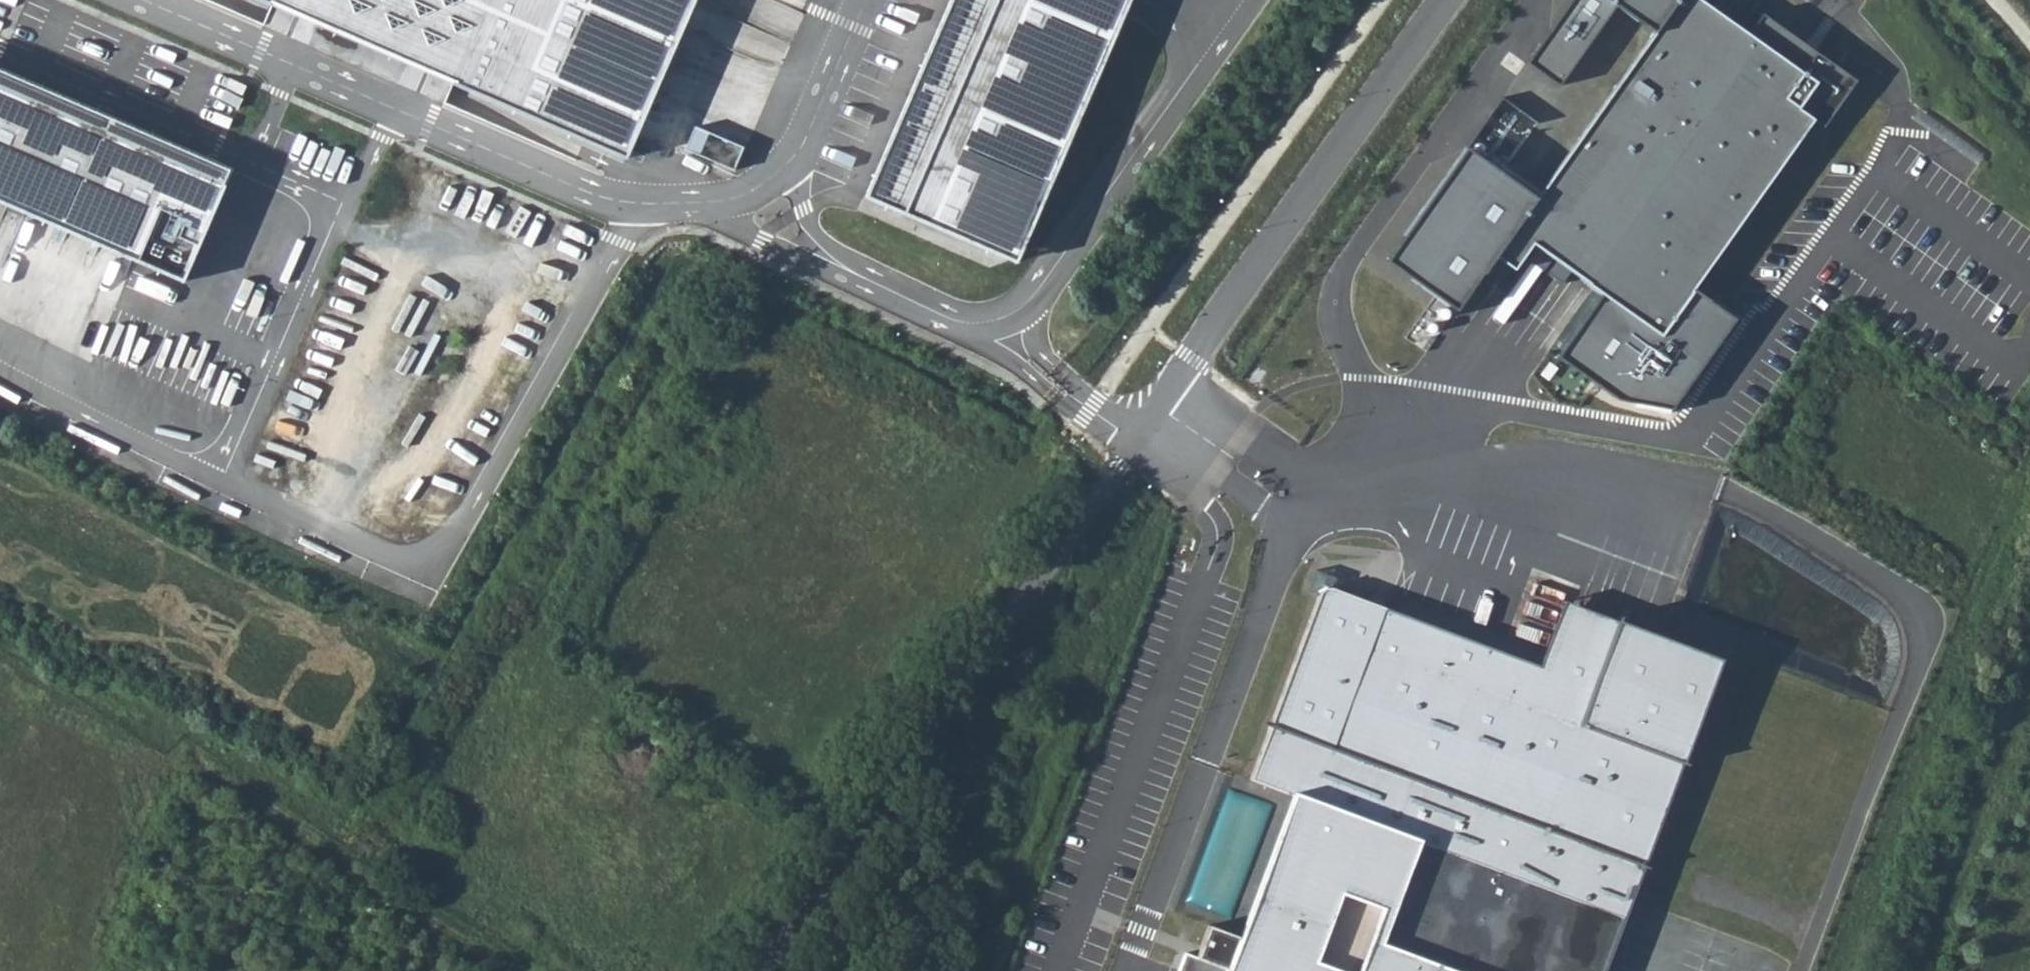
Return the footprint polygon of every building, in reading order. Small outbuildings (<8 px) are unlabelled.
[(269,1),(307,17),(413,63),(449,79),(622,153),(665,56),(689,0),(268,0),(269,1)] [(1103,0),(945,0),(856,210),(989,266),(1103,0)] [(1381,264),(1456,317),(1497,260),(1513,272),(1531,246),(1601,297),(1558,357),(1620,402),(1669,410),(1734,320),(1689,287),(1810,119),(1824,129),(1858,81),(1760,11),(1744,32),(1700,0),(1569,0),(1514,77),(1547,100),(1612,10),(1649,37),(1535,196),(1466,147),(1381,264)] [(181,276),(223,181),(0,85),(0,198),(181,276)] [(738,143),(690,123),(681,144),(729,165),(738,143)] [(1314,567),(1304,593),(1317,598),(1248,780),(1294,797),(1239,940),(1209,928),(1196,964),(1187,960),(1183,970),(1599,970),(1718,658),(1564,600),(1539,665),(1386,607),(1389,599),(1369,591),(1366,601),(1334,589),(1339,576),(1314,567)]
